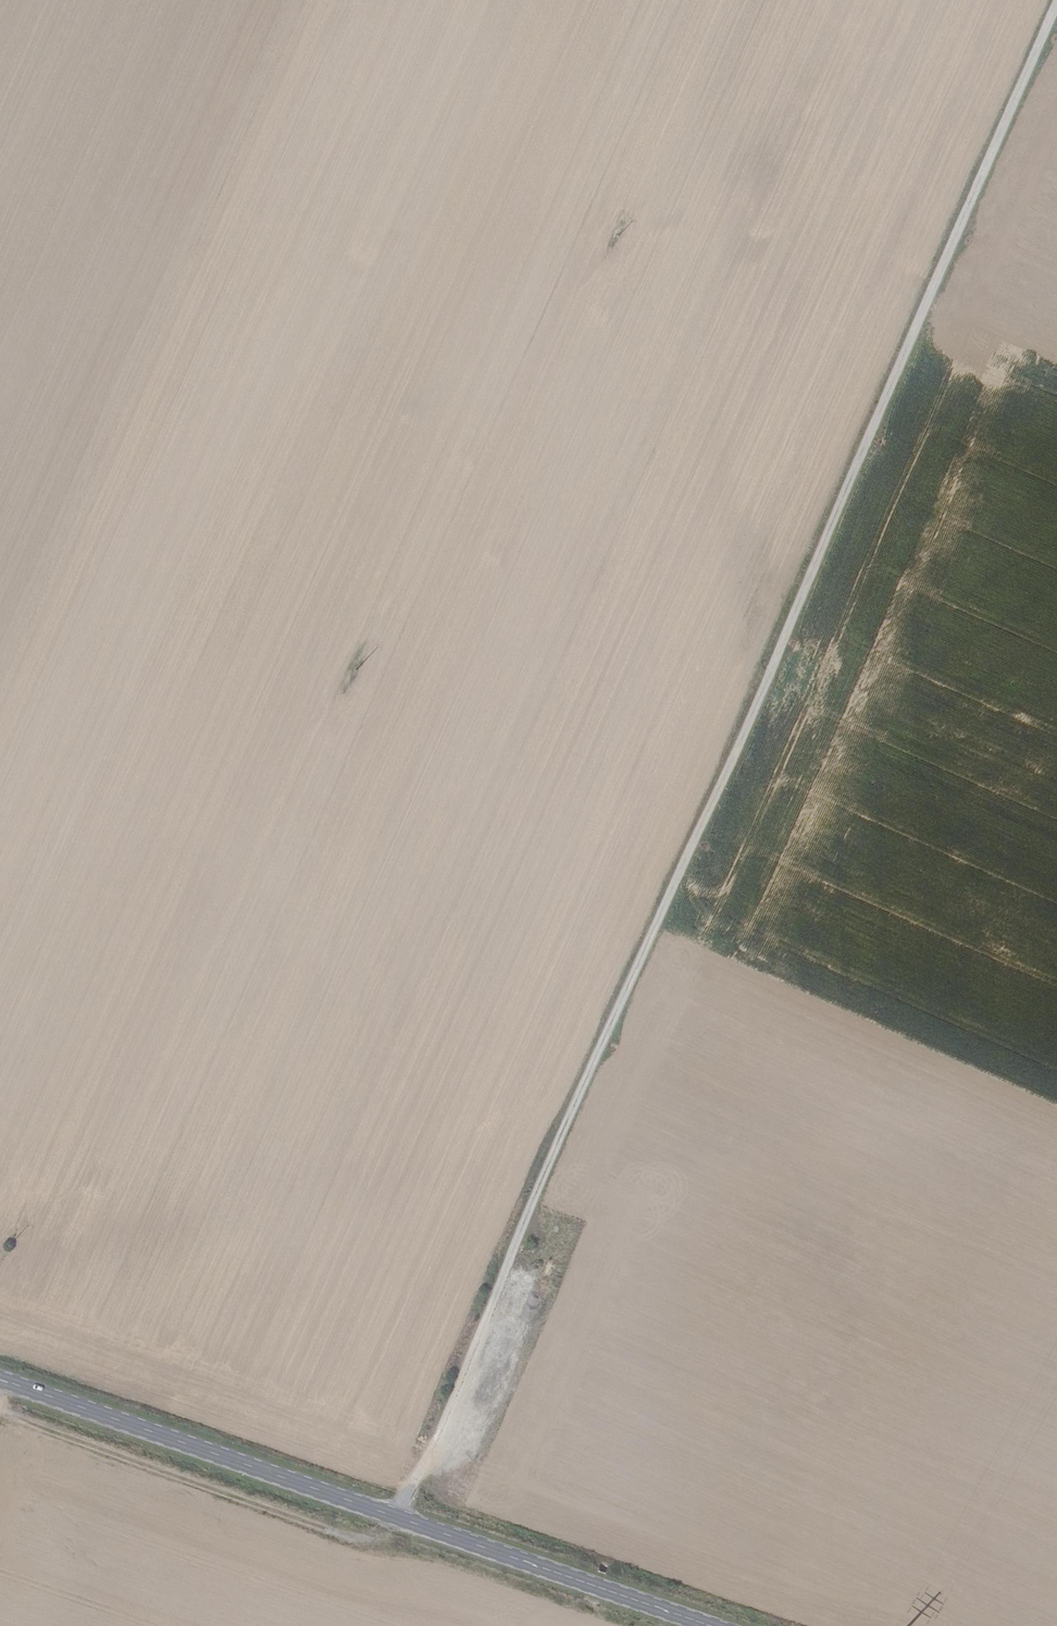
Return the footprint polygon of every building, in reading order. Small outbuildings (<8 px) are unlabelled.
[(886,1224),(883,1230),(899,1235),(901,1228),(886,1224)] [(328,1582),(343,1574),(340,1567),(325,1575),(328,1582)]
